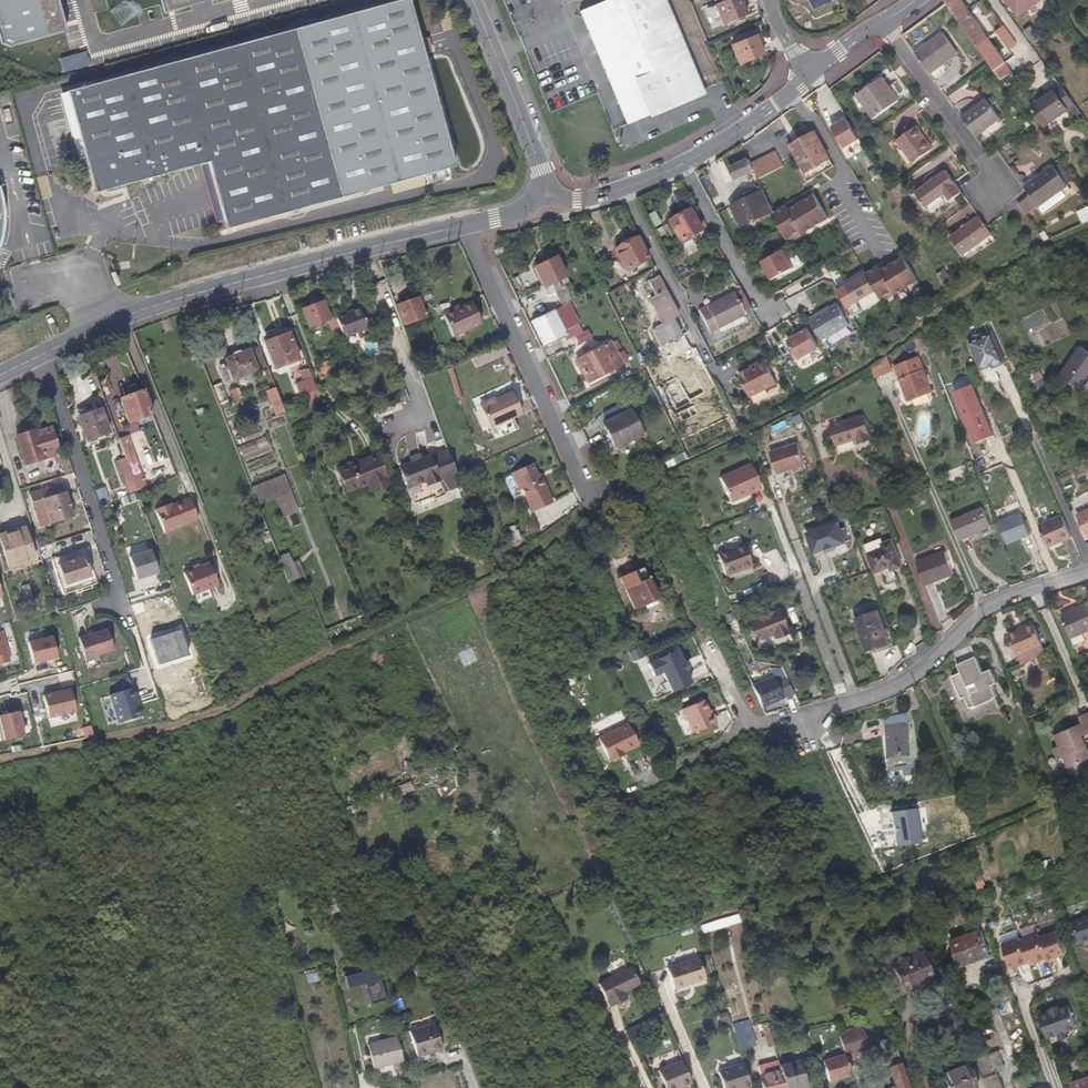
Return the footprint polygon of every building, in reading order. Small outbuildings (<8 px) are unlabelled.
[(60,0),(0,0),(0,21),(6,42),(13,48),(69,33),(60,0)] [(168,14),(220,0),(164,0),(168,14)] [(663,116),(690,105),(689,102),(700,98),(660,0),(613,0),(578,14),(624,129),(651,118),(654,122),(664,118),(663,116)] [(723,22),(746,12),(741,0),(719,0),(715,2),(723,22)] [(967,9),(961,0),(946,0),(947,2),(957,16),(967,9)] [(1040,0),(1012,0),(1022,13),(1040,0)] [(221,223),(223,230),(424,176),(446,170),(451,168),(422,60),(417,43),(406,1),(65,94),(82,161),(91,196),(206,164),(208,170),(221,223)] [(957,16),(978,47),(989,39),(967,9),(957,16)] [(1004,54),(1018,44),(1005,24),(990,34),(1004,54)] [(1044,38),(1033,24),(1026,29),(1036,43),(1044,38)] [(763,53),(755,33),(732,43),(740,63),(763,53)] [(924,64),(930,72),(957,52),(942,33),(915,53),(924,64)] [(992,66),(995,71),(1006,63),(989,39),(978,47),(992,66)] [(1012,72),(1006,63),(995,71),(1001,80),(1009,74),(1012,72)] [(856,95),(873,119),(898,101),(881,77),(856,95)] [(1076,106),(1062,87),(1044,101),(1043,100),(1033,107),(1048,126),(1076,106)] [(65,94),(56,96),(75,164),(82,161),(65,94)] [(970,127),(976,135),(1000,118),(987,100),(962,117),(970,127)] [(858,138),(846,117),(831,125),(843,146),(858,138)] [(912,163),(933,149),(916,126),(896,141),(912,163)] [(790,145),(801,163),(805,170),(828,158),(813,132),(790,145)] [(776,151),(751,162),(754,169),(758,178),(783,166),(776,151)] [(751,162),(749,158),(733,165),(738,176),(754,169),(751,162)] [(805,170),(801,163),(794,167),(801,180),(806,178),(806,179),(832,165),(828,158),(805,170)] [(1040,206),(1069,185),(1054,164),(1025,185),(1032,195),(1039,205),(1040,206)] [(214,224),(221,223),(208,170),(200,173),(214,224)] [(448,175),(446,170),(424,176),(425,182),(448,175)] [(949,200),(961,192),(954,183),(945,170),(915,192),(925,207),(944,194),(949,200)] [(771,210),(762,190),(757,192),(755,188),(749,191),(751,195),(731,205),(740,225),(761,215),(764,216),(771,212),(770,211),(771,210)] [(788,209),(790,213),(817,199),(814,195),(788,209)] [(1025,214),(1039,205),(1032,195),(1018,204),(1025,214)] [(790,213),(788,209),(776,216),(788,242),(801,234),(803,237),(830,223),(817,199),(790,213)] [(667,218),(678,239),(701,227),(689,206),(667,218)] [(975,244),(990,233),(986,228),(980,219),(978,217),(949,238),(960,254),(975,244)] [(703,231),(701,227),(678,239),(681,243),(703,231)] [(789,245),(803,237),(801,234),(788,242),(789,245)] [(646,256),(636,235),(614,246),(625,267),(646,256)] [(787,251),(763,264),(768,272),(770,271),(773,275),(776,281),(797,269),(787,251)] [(509,261),(506,253),(498,257),(502,265),(509,261)] [(558,291),(570,285),(556,257),(536,267),(544,285),(553,281),(558,291)] [(903,257),(895,262),(897,265),(905,260),(903,257)] [(892,268),(883,273),(881,270),(869,277),(879,293),(883,300),(895,294),(897,297),(919,284),(905,260),(897,265),(895,262),(890,264),(892,268)] [(890,264),(881,270),(883,273),(892,268),(890,264)] [(938,273),(945,284),(952,280),(945,268),(938,273)] [(644,288),(657,314),(675,306),(659,275),(648,280),(651,286),(644,288)] [(879,293),(869,277),(848,289),(858,306),(879,293)] [(736,291),(747,313),(752,310),(749,306),(740,289),(736,291)] [(712,332),(745,315),(733,293),(700,310),(712,332)] [(883,300),(885,304),(897,297),(895,294),(883,300)] [(398,305),(406,325),(426,317),(419,298),(398,305)] [(481,324),(472,302),(460,308),(444,314),(454,336),(481,324)] [(568,303),(562,306),(572,326),(578,323),(568,303)] [(330,322),(323,304),(303,311),(310,330),(330,322)] [(444,314),(460,308),(459,305),(443,311),(444,314)] [(565,340),(576,335),(572,326),(562,306),(531,321),(543,346),(564,337),(565,340)] [(826,313),(811,322),(824,343),(851,327),(839,307),(827,314),(826,313)] [(343,338),(367,329),(360,309),(336,318),(336,319),(342,335),(343,338)] [(655,335),(666,330),(657,314),(647,319),(655,335)] [(342,335),(336,319),(330,322),(332,326),(330,327),(334,338),(342,335)] [(820,351),(807,329),(799,333),(801,336),(796,339),(789,343),(800,362),(820,351)] [(288,334),(265,342),(276,369),(298,361),(288,334)] [(928,348),(922,334),(917,337),(923,350),(928,348)] [(995,368),(1005,364),(993,335),(972,345),(983,370),(994,366),(995,368)] [(576,360),(587,383),(621,366),(610,344),(576,360)] [(250,350),(258,371),(268,367),(261,346),(250,350)] [(1081,349),(1062,376),(1082,389),(1087,381),(1087,354),(1081,349)] [(226,382),(258,371),(250,350),(226,359),(229,368),(222,370),(226,382)] [(741,374),(751,395),(778,382),(766,359),(757,363),(759,366),(752,369),(752,368),(741,374)] [(908,401),(931,392),(918,359),(899,367),(903,379),(900,381),(908,401)] [(317,368),(322,380),(323,380),(334,376),(329,363),(318,367),(317,368)] [(1044,376),(1039,366),(1029,371),(1033,381),(1044,376)] [(428,367),(421,369),(424,377),(430,375),(428,367)] [(304,381),(307,380),(312,393),(318,392),(310,369),(301,372),(304,381)] [(1007,377),(1001,380),(1009,395),(1016,392),(1007,377)] [(1051,390),(1046,380),(1035,384),(1040,395),(1051,390)] [(973,386),(955,394),(961,407),(964,406),(969,418),(965,419),(976,445),(994,437),(989,424),(986,425),(981,413),(984,412),(973,386)] [(233,390),(237,401),(244,398),(240,387),(233,390)] [(282,403),(277,388),(268,391),(277,415),(286,411),(282,403)] [(128,422),(138,419),(152,414),(144,392),(120,399),(128,422)] [(522,414),(513,393),(496,400),(481,406),(491,428),(522,414)] [(481,406),(496,400),(495,396),(480,403),(481,406)] [(106,433),(99,409),(77,415),(84,438),(106,433)] [(641,435),(637,428),(630,412),(603,425),(615,447),(627,442),(641,435)] [(152,414),(138,419),(140,424),(154,420),(152,414)] [(868,438),(871,437),(864,417),(830,429),(837,449),(857,442),(859,447),(870,444),(868,438)] [(259,430),(257,423),(246,427),(249,434),(259,430)] [(35,429),(37,434),(52,430),(50,424),(35,429)] [(44,456),(42,449),(56,445),(52,430),(37,434),(35,429),(35,427),(16,433),(25,462),(44,456)] [(263,440),(262,437),(260,434),(238,443),(239,446),(240,449),(263,440)] [(130,475),(139,472),(127,436),(117,439),(125,460),(130,475)] [(269,450),(266,442),(256,446),(259,454),(269,450)] [(797,443),(770,454),(778,475),(805,465),(797,443)] [(367,487),(388,480),(375,448),(344,460),(353,485),(365,481),(367,487)] [(430,460),(428,456),(399,468),(407,488),(424,481),(425,482),(456,470),(449,452),(430,460)] [(116,462),(126,493),(135,491),(130,475),(125,460),(116,462)] [(353,485),(344,460),(336,463),(345,488),(353,485)] [(758,486),(748,462),(717,475),(727,500),(758,486)] [(541,477),(538,478),(532,464),(510,474),(517,491),(519,491),(530,513),(552,503),(541,477)] [(897,466),(882,470),(886,482),(900,479),(897,466)] [(144,488),(139,472),(130,475),(135,491),(144,488)] [(254,491),(260,508),(292,496),(285,479),(254,491)] [(66,504),(62,490),(60,491),(58,482),(26,492),(28,500),(39,497),(43,511),(66,504)] [(153,509),(161,533),(195,521),(188,501),(169,507),(165,508),(164,506),(153,509)] [(43,511),(46,522),(69,515),(66,504),(43,511)] [(991,527),(983,509),(952,522),(960,540),(991,527)] [(1084,526),(1087,534),(1087,511),(1079,515),(1081,520),(1084,526)] [(1008,544),(1030,535),(1029,531),(1026,523),(1022,513),(999,523),(1008,544)] [(1071,538),(1062,517),(1040,526),(1049,548),(1071,538)] [(837,548),(852,542),(847,530),(842,531),(839,523),(808,535),(816,556),(827,552),(837,548)] [(25,527),(0,534),(0,540),(8,567),(35,559),(25,527)] [(516,543),(522,541),(519,533),(513,535),(516,543)] [(749,558),(740,540),(713,552),(722,572),(734,567),(733,565),(749,558)] [(879,540),(863,546),(874,574),(880,572),(885,585),(893,582),(889,572),(897,569),(888,544),(881,547),(879,540)] [(917,562),(925,584),(953,573),(945,551),(917,562)] [(91,575),(85,554),(58,562),(64,582),(91,575)] [(281,561),(290,582),(302,576),(294,556),(281,561)] [(188,571),(178,574),(186,596),(212,587),(204,565),(195,568),(188,571)] [(644,569),(621,579),(636,609),(659,599),(644,569)] [(526,602),(522,595),(507,602),(511,610),(526,602)] [(1064,616),(1079,649),(1087,646),(1087,605),(1064,616)] [(785,631),(775,608),(745,620),(752,639),(770,633),(772,636),(785,631)] [(877,613),(856,620),(867,652),(889,644),(877,613)] [(1008,636),(1018,658),(1019,658),(1043,647),(1034,627),(1020,633),(1019,631),(1008,636)] [(114,650),(107,628),(79,636),(85,658),(114,650)] [(11,663),(4,632),(0,633),(0,665),(11,663)] [(58,658),(53,636),(29,642),(34,664),(58,658)] [(959,665),(977,658),(969,638),(954,653),(959,665)] [(669,693),(689,685),(684,672),(681,664),(676,651),(646,663),(651,676),(660,672),(669,693)] [(983,674),(977,658),(959,665),(962,673),(951,678),(961,700),(965,699),(970,709),(997,698),(992,686),(997,684),(992,671),(983,674)] [(773,674),(752,683),(761,706),(783,696),(773,674)] [(368,683),(371,690),(381,685),(378,679),(368,683)] [(126,690),(102,697),(111,725),(134,718),(126,690)] [(681,713),(692,736),(716,725),(712,718),(710,718),(703,703),(681,713)] [(24,737),(19,712),(0,716),(5,740),(24,737)] [(1087,735),(1087,734),(1087,713),(1079,716),(1082,723),(1087,735)] [(906,775),(917,773),(911,723),(887,725),(892,767),(905,765),(905,769),(906,775)] [(1077,726),(1082,737),(1087,735),(1082,723),(1077,726)] [(637,746),(626,725),(596,739),(608,763),(618,758),(617,756),(637,746)] [(1082,737),(1077,726),(1056,735),(1061,746),(1066,756),(1070,767),(1087,759),(1087,750),(1082,737)] [(1054,748),(1059,759),(1066,756),(1061,746),(1054,748)] [(891,812),(896,846),(920,843),(915,809),(891,812)] [(978,882),(980,888),(989,885),(984,871),(979,872),(982,881),(978,882)] [(1076,922),(1084,944),(1087,942),(1087,917),(1076,922)] [(953,942),(961,965),(992,955),(983,931),(974,934),(973,930),(967,932),(968,936),(953,942)] [(1058,930),(1041,936),(1048,957),(1049,960),(1057,957),(1057,955),(1061,954),(1066,952),(1058,930)] [(1039,932),(1022,938),(1030,961),(1030,962),(1035,960),(1040,959),(1040,960),(1048,957),(1041,936),(1039,932)] [(1021,936),(1003,942),(1012,965),(1017,963),(1021,962),(1022,963),(1030,961),(1022,938),(1021,936)] [(933,977),(923,952),(892,966),(901,990),(933,977)] [(699,956),(667,966),(674,987),(706,977),(699,956)] [(132,964),(135,974),(145,971),(142,961),(132,964)] [(381,962),(348,971),(352,987),(369,983),(374,1003),(391,999),(381,962)] [(641,986),(633,968),(600,983),(611,1006),(627,999),(624,993),(641,986)] [(1052,1010),(1042,1014),(1051,1037),(1061,1033),(1062,1036),(1071,1032),(1070,1030),(1077,1027),(1079,1023),(1073,1006),(1069,1004),(1061,1007),(1060,1004),(1051,1008),(1052,1010)] [(161,1007),(151,1010),(154,1020),(163,1018),(161,1007)] [(784,1026),(782,1020),(774,1022),(776,1028),(784,1026)] [(446,1048),(439,1023),(414,1030),(421,1055),(446,1048)] [(842,1041),(866,1033),(864,1027),(840,1035),(842,1041)] [(871,1049),(866,1033),(842,1041),(847,1057),(871,1049)] [(405,1059),(399,1036),(369,1044),(378,1077),(381,1076),(383,1085),(400,1080),(395,1061),(405,1059)] [(1004,1067),(995,1046),(986,1050),(995,1070),(1004,1067)] [(897,1049),(889,1052),(893,1065),(889,1066),(895,1086),(890,1087),(910,1087),(897,1049)] [(853,1076),(847,1057),(824,1062),(830,1082),(853,1076)] [(666,1087),(679,1087),(692,1082),(683,1061),(659,1072),(666,1087)] [(736,1087),(742,1087),(752,1085),(747,1067),(745,1062),(720,1070),(726,1087),(731,1087),(736,1087)] [(802,1087),(809,1087),(802,1063),(781,1068),(786,1087),(801,1087),(802,1087)] [(764,1087),(786,1087),(781,1068),(780,1065),(759,1071),(764,1087)] [(967,1065),(942,1075),(947,1087),(976,1087),(967,1065)] [(1073,1085),(1074,1087),(1087,1087),(1087,1080),(1073,1085)]
